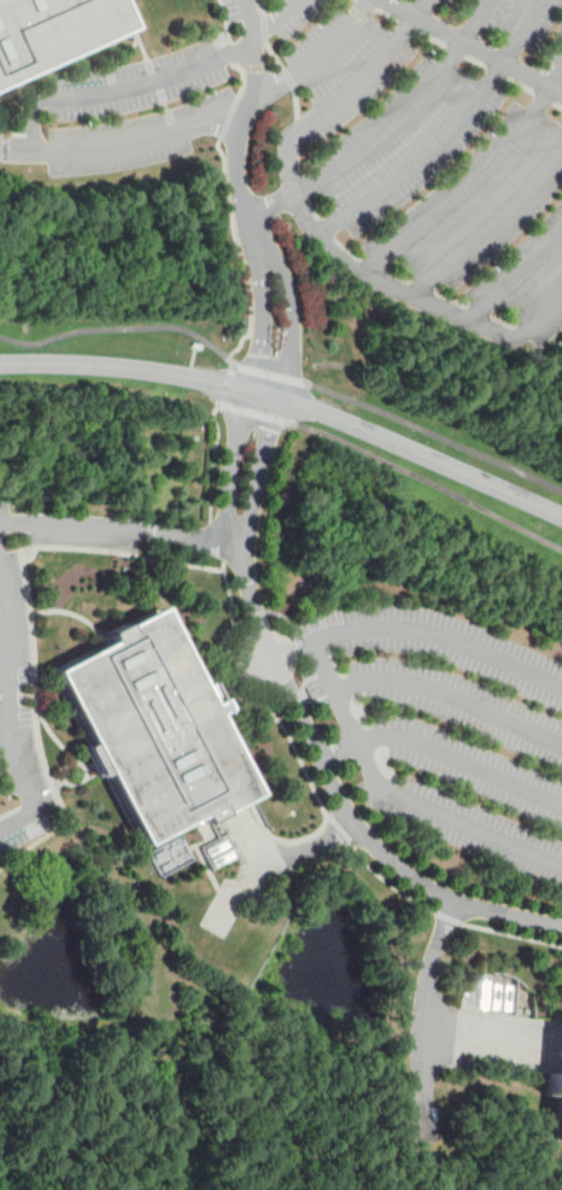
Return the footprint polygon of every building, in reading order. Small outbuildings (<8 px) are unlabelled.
[(124,25),(113,0),(0,0),(0,81),(124,25)] [(54,672),(111,642),(106,634),(124,624),(125,626),(160,608),(204,693),(257,794),(248,798),(233,806),(221,812),(222,815),(205,823),(200,815),(142,845),(105,774),(99,776),(84,747),(90,743),(58,681),(58,679),(54,672)] [(561,1014),(561,1141),(558,1141),(555,1139),(560,1097),(548,1095),(550,1073),(554,1073),(561,1019),(561,1014)]
